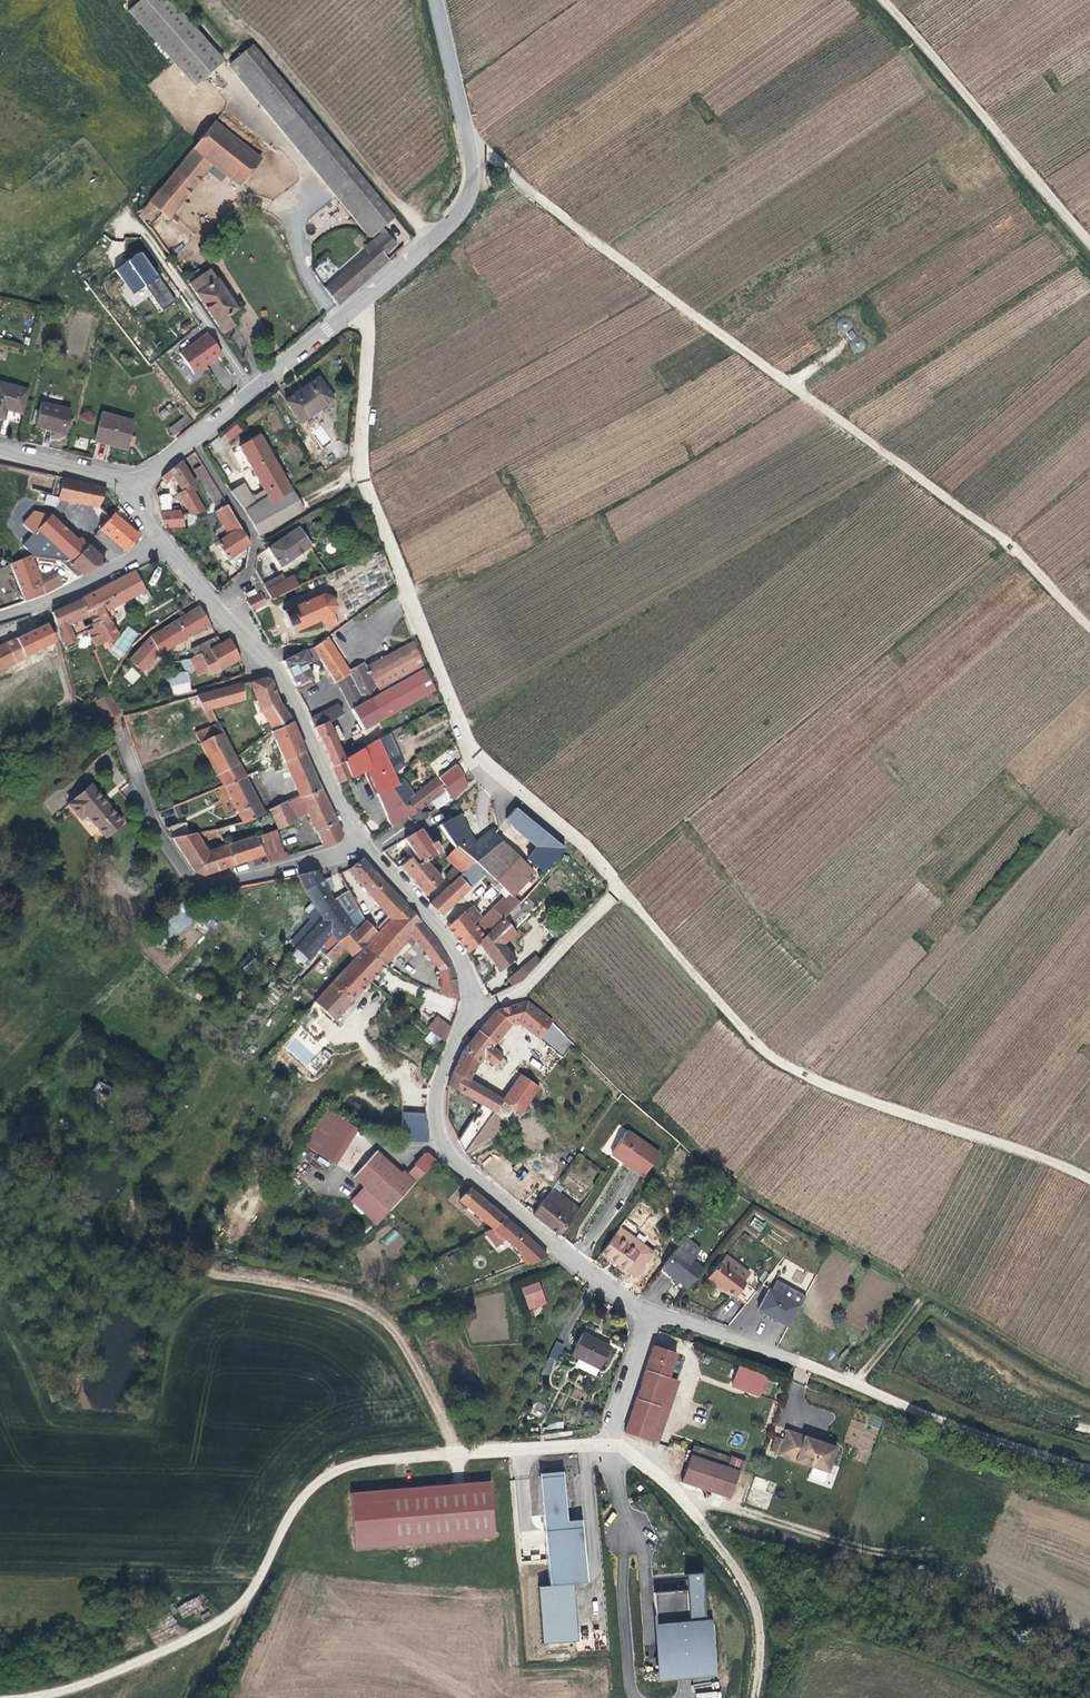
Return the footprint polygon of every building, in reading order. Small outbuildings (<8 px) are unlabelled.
[(224,60),(175,0),(139,0),(131,7),(194,85),(224,60)] [(370,238),(384,228),(395,217),(254,45),(229,66),(370,238)] [(213,122),(146,204),(166,220),(207,168),(210,164),(223,175),(236,186),(257,160),(213,122)] [(220,179),(223,175),(210,164),(207,168),(220,179)] [(321,286),(334,304),(388,258),(385,254),(397,244),(384,228),(370,238),(371,239),(374,243),(365,250),(321,286)] [(363,246),(365,250),(374,243),(371,239),(363,246)] [(152,281),(155,279),(137,254),(112,272),(130,296),(142,288),(160,313),(173,303),(159,285),(156,287),(152,281)] [(185,283),(220,333),(232,324),(225,315),(233,309),(205,269),(185,283)] [(191,374),(219,354),(205,334),(177,354),(191,374)] [(851,342),(852,352),(865,350),(864,341),(851,342)] [(300,421),(334,398),(319,375),(284,398),(300,421)] [(26,389),(0,382),(0,417),(17,421),(26,389)] [(57,413),(58,409),(39,404),(38,408),(57,413)] [(177,410),(185,419),(188,416),(181,407),(177,410)] [(69,411),(58,409),(57,413),(38,408),(33,428),(62,435),(69,411)] [(163,420),(169,415),(165,410),(159,414),(163,420)] [(99,416),(93,440),(111,444),(110,448),(125,452),(127,445),(131,446),(132,440),(128,438),(132,424),(99,416)] [(174,437),(193,422),(188,416),(185,419),(169,431),(174,437)] [(226,439),(238,430),(232,424),(221,432),(226,439)] [(313,430),(320,446),(330,441),(322,426),(313,430)] [(270,503),(288,492),(290,491),(258,436),(238,447),(264,493),(265,496),(270,503)] [(111,444),(93,440),(92,444),(110,448),(111,444)] [(194,485),(181,461),(161,474),(163,477),(170,473),(179,489),(176,491),(187,512),(203,513),(192,493),(195,491),(192,486),(194,485)] [(231,516),(207,475),(199,480),(217,510),(213,513),(222,527),(216,531),(214,536),(218,541),(216,543),(226,559),(248,545),(234,520),(231,516)] [(337,486),(344,482),(341,475),(333,479),(337,486)] [(95,508),(105,488),(61,478),(57,498),(55,507),(61,508),(64,505),(65,501),(95,508)] [(229,492),(244,510),(265,496),(264,493),(255,497),(247,495),(242,485),(229,492)] [(256,536),(297,513),(288,492),(270,503),(265,496),(244,510),(256,536)] [(156,511),(162,528),(182,526),(175,512),(170,514),(167,494),(155,497),(156,511)] [(55,507),(57,498),(45,495),(42,503),(55,507)] [(125,552),(136,536),(111,514),(101,530),(125,552)] [(76,540),(56,522),(49,515),(34,530),(41,537),(65,561),(69,564),(88,546),(80,537),(76,540)] [(307,547),(295,528),(266,548),(278,569),(307,547)] [(104,562),(88,546),(69,564),(65,561),(60,566),(75,580),(83,576),(104,562)] [(61,587),(56,576),(41,584),(29,557),(10,566),(0,573),(0,574),(3,579),(12,572),(25,602),(43,595),(61,587)] [(299,572),(290,577),(296,588),(305,583),(299,572)] [(145,593),(133,573),(81,601),(84,608),(101,600),(104,608),(113,605),(134,597),(145,593)] [(280,577),(262,587),(270,602),(296,588),(290,577),(282,581),(280,577)] [(140,607),(151,600),(146,592),(145,593),(134,597),(140,607)] [(248,601),(258,598),(256,592),(246,596),(248,601)] [(335,607),(330,599),(323,595),(281,614),(290,633),(320,621),(325,631),(334,626),(330,617),(335,607)] [(266,607),(261,597),(247,603),(252,612),(253,614),(266,609),(266,607)] [(94,648),(102,644),(96,631),(111,623),(109,618),(107,615),(104,608),(101,600),(84,608),(81,601),(52,613),(62,648),(75,643),(74,639),(88,635),(94,648)] [(113,605),(104,608),(107,615),(111,613),(115,611),(113,605)] [(175,621),(149,638),(158,656),(208,624),(198,607),(175,621)] [(96,631),(102,644),(116,636),(111,623),(96,631)] [(46,624),(0,646),(0,670),(26,657),(27,656),(54,642),(46,624)] [(128,625),(110,648),(121,657),(140,634),(128,625)] [(195,655),(221,643),(216,636),(192,648),(195,655)] [(316,645),(312,648),(318,658),(332,680),(334,680),(340,676),(346,672),(336,657),(326,637),(316,645)] [(149,680),(163,665),(158,656),(149,638),(137,651),(130,662),(149,680)] [(218,671),(238,661),(227,640),(221,643),(195,655),(189,658),(197,675),(205,671),(207,674),(216,669),(218,671)] [(418,673),(422,670),(411,643),(404,647),(418,673)] [(338,687),(350,708),(418,673),(404,647),(364,668),(361,664),(346,672),(340,676),(344,683),(338,687)] [(305,650),(288,658),(281,662),(295,692),(309,685),(307,680),(311,678),(303,665),(318,658),(312,648),(305,650)] [(131,667),(123,676),(132,685),(140,675),(131,667)] [(362,730),(433,692),(422,670),(418,673),(350,708),(362,730)] [(340,676),(334,680),(338,687),(344,683),(340,676)] [(263,679),(250,684),(251,690),(259,712),(261,712),(270,731),(289,722),(278,706),(269,681),(263,679)] [(165,697),(174,695),(173,680),(164,681),(165,697)] [(241,686),(196,697),(204,712),(243,699),(241,686)] [(119,715),(107,693),(94,701),(105,721),(119,715)] [(330,706),(309,718),(313,729),(325,722),(342,713),(337,704),(331,708),(330,706)] [(213,714),(206,716),(209,723),(215,720),(213,714)] [(281,761),(304,752),(289,722),(270,731),(271,731),(273,737),(272,739),(281,761)] [(325,722),(313,729),(338,783),(349,777),(342,760),(343,759),(342,757),(325,722)] [(193,735),(217,776),(238,766),(217,725),(193,735)] [(273,737),(271,731),(241,750),(244,756),(272,739),(273,737)] [(353,742),(361,738),(359,732),(350,736),(353,742)] [(364,770),(390,828),(406,818),(411,815),(402,803),(413,795),(400,778),(395,783),(392,776),(399,769),(394,758),(398,757),(399,756),(389,733),(342,757),(343,759),(342,760),(349,777),(364,770)] [(444,750),(453,743),(450,734),(438,742),(444,750)] [(418,753),(436,778),(454,763),(444,750),(438,742),(418,753)] [(298,797),(321,789),(304,752),(281,761),(289,778),(295,789),(298,797)] [(264,768),(274,764),(270,753),(260,757),(264,768)] [(243,777),(264,768),(260,757),(238,766),(243,777)] [(394,758),(399,769),(402,766),(398,757),(394,758)] [(402,803),(411,815),(411,816),(416,812),(429,802),(444,791),(450,799),(466,784),(462,773),(454,763),(436,778),(413,795),(402,803)] [(217,776),(221,786),(243,777),(238,766),(217,776)] [(243,777),(221,786),(242,822),(246,821),(261,815),(258,808),(243,777)] [(295,789),(289,778),(281,782),(287,793),(295,789)] [(69,805),(76,813),(82,819),(87,814),(106,836),(123,822),(99,795),(91,787),(69,805)] [(318,834),(324,849),(339,844),(343,836),(337,826),(321,789),(298,797),(286,801),(295,822),(300,820),(307,816),(316,835),(318,834)] [(429,802),(436,809),(450,799),(444,791),(429,802)] [(275,802),(277,806),(286,802),(284,798),(275,802)] [(267,812),(268,812),(277,806),(275,802),(274,800),(264,805),(267,812)] [(297,825),(295,822),(286,801),(286,802),(277,806),(268,812),(277,832),(297,825)] [(158,813),(162,823),(172,818),(169,808),(158,813)] [(535,846),(526,858),(542,871),(562,847),(512,809),(504,820),(512,828),(535,846)] [(411,816),(413,819),(416,823),(421,819),(416,812),(411,816)] [(463,855),(473,862),(500,841),(493,833),(495,830),(492,827),(487,832),(474,843),(469,838),(458,815),(438,826),(451,847),(463,855)] [(88,817),(81,823),(93,838),(100,832),(88,817)] [(221,841),(222,843),(232,835),(229,832),(247,826),(246,821),(242,822),(215,829),(221,841)] [(173,829),(176,838),(191,835),(188,823),(173,829)] [(404,839),(422,863),(445,849),(439,841),(432,844),(422,828),(404,839)] [(204,879),(235,868),(226,850),(222,843),(221,841),(210,844),(215,854),(209,856),(195,834),(191,835),(176,838),(172,839),(194,873),(204,879)] [(265,866),(285,860),(284,857),(282,857),(274,835),(267,837),(254,842),(265,866)] [(254,869),(265,866),(254,842),(253,839),(226,850),(235,868),(251,862),(254,869)] [(473,862),(484,872),(493,879),(494,879),(511,862),(524,877),(531,869),(500,841),(473,862)] [(444,858),(454,866),(463,855),(451,847),(444,858)] [(445,877),(450,883),(473,862),(463,855),(454,866),(445,877)] [(400,867),(425,895),(440,882),(422,863),(416,866),(409,859),(400,867)] [(361,860),(348,869),(390,916),(379,927),(381,930),(392,918),(408,906),(387,884),(361,860)] [(429,903),(440,915),(480,876),(484,872),(473,862),(450,883),(429,903)] [(493,879),(489,883),(494,887),(497,883),(501,886),(509,892),(512,895),(521,885),(519,882),(524,877),(511,862),(494,879),(493,879)] [(484,872),(480,876),(489,883),(493,879),(484,872)] [(316,873),(297,876),(304,891),(321,882),(316,873)] [(321,882),(304,891),(314,909),(317,916),(319,920),(294,947),(307,961),(331,935),(338,944),(353,931),(351,929),(354,926),(356,929),(366,921),(349,891),(332,900),(327,892),(332,890),(328,878),(321,882)] [(481,923),(490,932),(517,903),(511,896),(512,895),(509,892),(481,923)] [(535,907),(523,896),(517,903),(490,932),(487,935),(478,943),(500,973),(515,961),(503,946),(514,935),(512,932),(535,907)] [(446,927),(468,952),(478,943),(487,935),(472,920),(479,912),(470,903),(446,927)] [(392,918),(381,930),(368,944),(385,964),(411,937),(440,971),(439,988),(458,999),(457,978),(453,965),(438,941),(408,906),(392,918)] [(317,916),(314,909),(306,917),(311,922),(317,916)] [(293,949),(294,947),(319,920),(317,916),(311,922),(289,945),(293,949)] [(377,932),(366,921),(356,929),(354,926),(351,929),(353,931),(338,944),(326,956),(330,960),(342,947),(353,955),(377,932)] [(369,982),(385,964),(368,944),(350,964),(369,982)] [(254,957),(242,968),(249,975),(260,964),(254,957)] [(531,972),(538,965),(532,960),(524,966),(531,972)] [(323,993),(314,1003),(334,1020),(369,982),(350,964),(323,993)] [(524,981),(531,972),(524,966),(509,979),(513,986),(524,981)] [(296,991),(314,1003),(323,993),(305,980),(296,991)] [(539,1041),(551,1023),(526,1002),(495,1012),(474,1035),(466,1048),(458,1061),(454,1072),(467,1080),(473,1072),(484,1056),(500,1072),(508,1064),(492,1048),(513,1024),(518,1023),(539,1041)] [(434,1033),(444,1021),(437,1015),(427,1027),(434,1033)] [(444,1041),(450,1026),(444,1021),(434,1033),(444,1041)] [(284,1048),(305,1067),(323,1047),(302,1028),(284,1048)] [(312,1074),(332,1057),(326,1049),(306,1066),(312,1074)] [(463,1154),(503,1101),(476,1085),(467,1080),(454,1072),(449,1087),(479,1106),(476,1110),(480,1113),(478,1116),(474,1113),(455,1136),(463,1154)] [(480,1077),(473,1072),(467,1080),(476,1085),(480,1077)] [(520,1114),(539,1088),(522,1076),(503,1101),(520,1114)] [(95,1089),(108,1095),(111,1087),(98,1081),(95,1089)] [(402,1112),(400,1141),(427,1142),(428,1131),(427,1120),(427,1113),(402,1112)] [(336,1168),(357,1131),(326,1113),(304,1150),(336,1168)] [(627,1131),(611,1154),(624,1164),(623,1165),(641,1179),(658,1155),(627,1131)] [(355,1180),(366,1189),(393,1212),(415,1186),(401,1174),(377,1153),(355,1180)] [(417,1183),(436,1160),(427,1153),(423,1155),(414,1166),(415,1166),(407,1175),(417,1183)] [(624,1164),(611,1154),(610,1155),(623,1165),(624,1164)] [(415,1186),(417,1183),(407,1175),(403,1172),(401,1174),(415,1186)] [(723,1188),(714,1199),(720,1204),(729,1192),(723,1188)] [(353,1204),(381,1227),(393,1212),(366,1189),(353,1204)] [(457,1198),(489,1227),(491,1226),(493,1227),(502,1218),(469,1189),(457,1198)] [(532,1216),(558,1236),(578,1210),(551,1190),(532,1216)] [(524,1237),(502,1218),(493,1227),(511,1245),(524,1237)] [(635,1227),(625,1219),(618,1229),(620,1230),(628,1236),(635,1227)] [(396,1229),(379,1240),(389,1256),(406,1245),(396,1229)] [(623,1244),(628,1236),(620,1230),(614,1237),(623,1244)] [(613,1236),(600,1255),(606,1260),(607,1258),(615,1264),(626,1272),(638,1255),(623,1244),(614,1237),(613,1236)] [(518,1252),(532,1243),(524,1237),(511,1245),(518,1252)] [(683,1241),(659,1272),(686,1292),(701,1272),(690,1263),(698,1253),(683,1241)] [(537,1263),(547,1257),(532,1243),(518,1252),(531,1265),(537,1263)] [(457,1251),(448,1257),(453,1265),(462,1260),(457,1251)] [(719,1266),(741,1283),(747,1275),(725,1258),(719,1266)] [(745,1307),(755,1293),(741,1283),(719,1266),(718,1265),(706,1281),(716,1289),(718,1287),(726,1293),(745,1307)] [(795,1271),(791,1281),(808,1288),(813,1274),(806,1271),(804,1275),(795,1271)] [(529,1310),(548,1303),(539,1281),(521,1288),(529,1310)] [(758,1312),(789,1329),(806,1297),(776,1281),(771,1291),(770,1291),(758,1312)] [(725,1295),(726,1293),(718,1287),(716,1289),(725,1295)] [(599,1368),(609,1347),(583,1334),(572,1354),(599,1368)] [(550,1377),(562,1344),(555,1341),(542,1374),(550,1377)] [(649,1369),(672,1376),(673,1372),(678,1359),(679,1355),(656,1347),(649,1369)] [(678,1359),(673,1372),(678,1374),(682,1360),(678,1359)] [(650,1442),(671,1380),(672,1376),(649,1369),(627,1434),(650,1442)] [(767,1380),(740,1369),(733,1388),(760,1399),(767,1380)] [(682,1383),(671,1380),(650,1442),(661,1446),(682,1383)] [(837,1450),(786,1432),(778,1458),(829,1475),(837,1450)] [(738,1475),(691,1456),(681,1483),(727,1502),(738,1475)] [(559,1465),(535,1467),(535,1471),(555,1469),(559,1522),(563,1522),(559,1465)] [(555,1469),(535,1471),(544,1578),(533,1579),(537,1637),(572,1635),(567,1576),(565,1561),(579,1560),(575,1521),(563,1522),(559,1522),(555,1469)] [(767,1510),(776,1483),(755,1476),(745,1503),(767,1510)] [(496,1542),(492,1484),(352,1495),(356,1552),(496,1542)] [(579,1560),(565,1561),(567,1576),(580,1575),(579,1560)] [(700,1614),(697,1567),(680,1568),(681,1584),(649,1587),(655,1667),(704,1663),(700,1614)] [(181,1616),(203,1606),(199,1597),(177,1607),(181,1616)] [(704,1663),(655,1667),(656,1676),(710,1670),(706,1614),(700,1614),(704,1663)] [(696,1697),(719,1697),(717,1683),(706,1684),(707,1691),(696,1693),(696,1697)]
